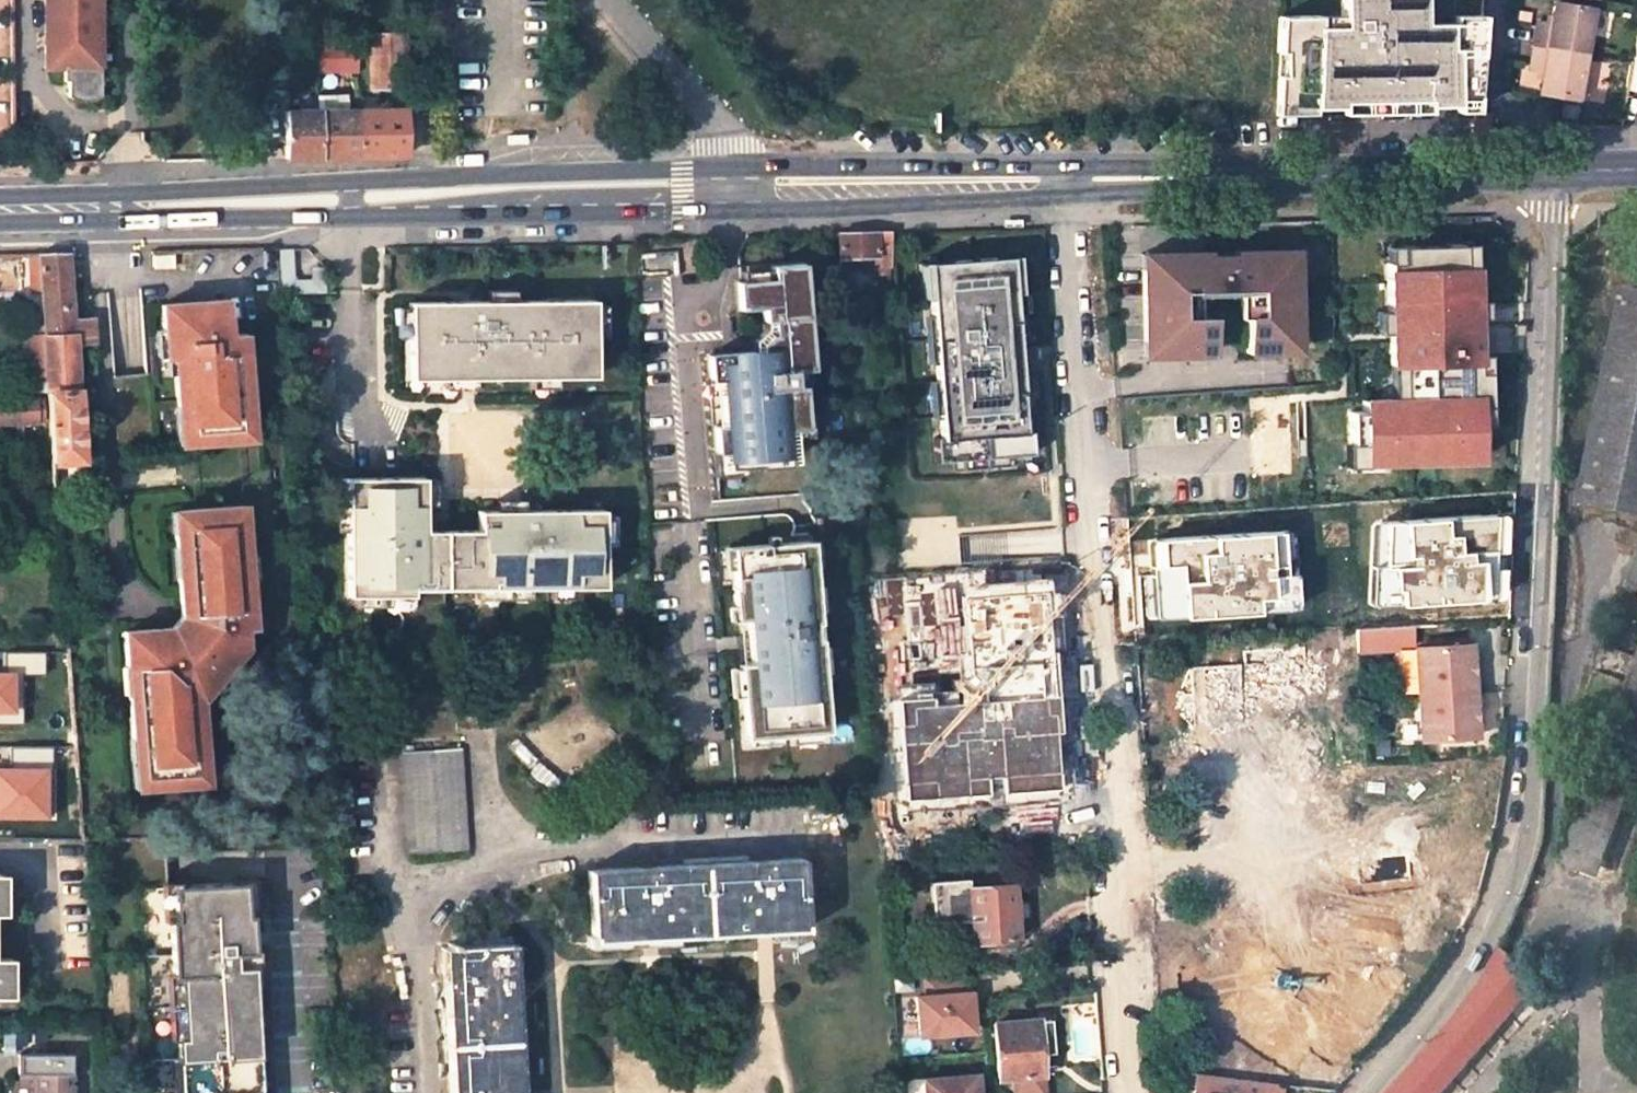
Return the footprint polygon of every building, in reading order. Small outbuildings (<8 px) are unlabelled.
[(46,67),(64,68),(63,80),(68,80),(68,96),(75,99),(84,99),(85,100),(94,98),(100,95),(100,0),(51,0),(51,1),(46,1),(45,32),(51,32),(51,51),(45,52),(46,67)] [(1452,102),(1452,95),(1475,94),(1481,12),(1454,14),(1455,20),(1427,23),(1427,29),(1415,29),(1414,0),(1342,0),(1342,16),(1342,27),(1320,27),(1320,17),(1303,17),(1304,28),(1280,28),(1276,104),(1312,102),(1312,107),(1337,107),(1337,100),(1425,97),(1425,103),(1452,102)] [(1415,29),(1427,29),(1427,23),(1426,0),(1414,0),(1415,29)] [(1551,7),(1569,9),(1570,2),(1560,0),(1552,0),(1551,7)] [(1534,49),(1585,58),(1592,13),(1569,9),(1551,7),(1548,26),(1537,25),(1534,49)] [(1320,17),(1320,27),(1342,27),(1342,16),(1320,17)] [(1280,17),(1280,28),(1304,28),(1303,17),(1280,17)] [(403,87),(402,34),(368,35),(368,87),(403,87)] [(1633,66),(1629,90),(1636,90),(1636,39),(1633,66)] [(287,73),(355,70),(355,43),(278,45),(279,74),(287,73)] [(1534,49),(1531,71),(1542,74),(1539,97),(1577,103),(1585,58),(1534,49)] [(263,102),(287,101),(287,73),(279,74),(264,74),(263,102)] [(347,94),(316,95),(316,110),(347,110),(347,94)] [(1452,109),(1474,108),(1475,94),(1452,95),(1452,102),(1452,109)] [(1425,109),(1425,103),(1425,97),(1337,100),(1337,107),(1337,112),(1381,110),(1425,109)] [(1312,114),(1312,107),(1312,102),(1276,104),(1275,115),(1312,114)] [(347,110),(284,111),(285,157),(342,155),(404,153),(403,108),(347,110)] [(1491,115),(1474,115),(1473,131),(1491,130),(1491,115)] [(526,135),(505,135),(505,143),(527,144),(526,135)] [(839,233),(839,266),(861,266),(861,258),(874,257),(874,265),(878,265),(878,274),(891,273),(890,254),(888,230),(865,231),(839,233)] [(1280,267),(1294,267),(1293,251),(1280,252),(1280,267)] [(43,332),(43,335),(72,334),(72,320),(67,252),(38,252),(43,332)] [(1158,356),(1210,354),(1209,319),(1203,319),(1183,320),(1183,289),(1264,287),(1265,317),(1245,318),(1246,354),(1281,353),(1281,338),(1296,338),(1294,267),(1280,267),(1280,252),(1234,253),(1235,266),(1206,267),(1206,253),(1155,254),(1156,270),(1141,270),(1142,341),(1158,341),(1158,356)] [(1235,266),(1234,253),(1206,253),(1206,267),(1235,266)] [(153,255),(154,267),(174,266),(174,254),(153,255)] [(1156,270),(1155,254),(1140,255),(1141,270),(1156,270)] [(936,460),(1031,454),(1029,431),(1023,432),(1021,410),(1018,371),(1017,348),(1014,315),(1013,292),(1019,292),(1016,256),(921,263),(923,299),(930,299),(940,438),(934,438),(936,460)] [(861,266),(874,265),(874,257),(861,258),(861,266)] [(785,462),(782,429),(805,428),(802,388),(797,389),(795,369),(810,368),(802,262),(770,264),(771,277),(735,279),(737,307),(761,305),(762,319),(770,318),(772,333),(768,333),(759,342),(759,349),(732,352),(706,354),(708,378),(718,377),(721,424),(712,425),(714,451),(724,451),(725,467),(785,462)] [(1490,281),(1426,279),(1425,289),(1480,291),(1480,296),(1490,296),(1490,281)] [(1183,320),(1203,319),(1203,296),(1238,295),(1239,318),(1245,318),(1265,317),(1264,287),(1183,289),(1183,320)] [(1480,291),(1425,289),(1422,345),(1477,347),(1480,296),(1480,291)] [(1630,290),(1584,505),(1636,516),(1636,292),(1630,290)] [(410,300),(411,376),(594,376),(593,299),(490,300),(410,300)] [(174,407),(177,445),(241,440),(238,401),(233,401),(232,382),(236,382),(232,334),(218,334),(216,301),(155,305),(149,306),(154,360),(162,359),(166,408),(174,407)] [(1014,315),(1017,348),(1023,347),(1021,315),(1014,315)] [(72,320),(72,334),(43,335),(46,373),(53,463),(82,461),(78,409),(73,342),(91,340),(90,318),(72,320)] [(46,373),(43,335),(43,332),(24,334),(27,374),(46,373)] [(1142,356),(1158,356),(1158,341),(1142,341),(1142,356)] [(1018,371),(1021,410),(1028,409),(1025,370),(1018,371)] [(1474,394),(1433,394),(1433,456),(1474,457),(1474,394)] [(35,397),(0,400),(0,422),(36,420),(35,397)] [(868,422),(867,409),(858,410),(849,410),(849,423),(868,422)] [(1226,488),(1225,471),(1215,472),(1216,489),(1226,488)] [(478,529),(423,529),(423,475),(393,476),(345,476),(346,594),(411,593),(411,587),(602,586),(602,509),(523,510),(477,510),(478,529)] [(141,740),(146,789),(206,784),(199,701),(227,667),(221,661),(235,644),(234,630),(252,628),(248,578),(244,578),(242,555),(246,555),(242,505),(182,510),(184,532),(174,532),(176,547),(185,547),(187,575),(177,576),(181,615),(171,629),(123,633),(126,668),(136,667),(138,695),(129,696),(133,741),(141,740)] [(1266,521),(1217,525),(1220,556),(1268,553),(1266,528),(1266,521)] [(1451,525),(1404,529),(1409,595),(1456,592),(1451,525)] [(1508,540),(1508,532),(1498,532),(1499,541),(1508,540)] [(805,541),(728,547),(733,608),(743,607),(748,664),(738,665),(744,739),(821,732),(816,676),(820,676),(817,639),(814,639),(812,623),(816,623),(815,610),(810,610),(805,541)] [(1211,546),(1171,549),(1176,624),(1215,622),(1211,546)] [(1012,645),(1007,577),(966,581),(971,649),(1012,645)] [(1636,649),(1636,600),(1622,595),(1584,698),(1615,708),(1636,649)] [(1177,635),(1216,632),(1215,622),(1176,624),(1177,635)] [(880,663),(879,637),(864,638),(866,664),(880,663)] [(1413,649),(1416,695),(1470,691),(1467,645),(1413,649)] [(1246,691),(1288,688),(1284,649),(1243,652),(1246,691)] [(57,670),(56,660),(45,660),(45,671),(57,670)] [(1562,864),(1600,878),(1636,778),(1636,664),(1562,864)] [(1244,727),(1238,665),(1200,669),(1205,730),(1244,727)] [(1200,669),(1189,669),(1194,732),(1205,730),(1200,669)] [(1416,695),(1419,741),(1473,738),(1470,691),(1416,695)] [(1013,725),(965,726),(968,785),(1006,783),(1005,767),(1017,766),(1013,725)] [(466,850),(459,748),(402,752),(409,852),(466,850)] [(79,765),(48,765),(49,782),(80,781),(79,765)] [(1304,802),(1303,772),(1275,773),(1276,803),(1304,802)] [(882,818),(892,817),(889,774),(875,775),(875,780),(878,818),(882,818)] [(1237,776),(1229,776),(1231,799),(1238,799),(1237,776)] [(894,840),(892,817),(882,818),(884,840),(894,840)] [(903,861),(902,839),(894,840),(884,840),(882,840),(885,862),(903,861)] [(1233,849),(1233,860),(1243,859),(1243,849),(1233,849)] [(592,933),(641,930),(706,927),(753,924),(803,921),(800,859),(753,861),(646,867),(588,871),(592,933)] [(907,876),(906,866),(885,868),(886,877),(907,876)] [(1015,939),(1012,884),(968,887),(967,878),(935,880),(937,921),(970,919),(972,943),(1015,939)] [(241,883),(243,917),(248,917),(254,916),(252,882),(241,883)] [(241,883),(172,887),(174,920),(169,920),(172,975),(179,975),(183,1038),(176,1039),(177,1060),(187,1059),(188,1076),(183,1077),(184,1092),(253,1092),(251,1072),(257,1072),(248,917),(243,917),(241,883)] [(161,888),(163,921),(169,920),(174,920),(172,887),(161,888)] [(754,932),(804,929),(803,921),(753,924),(754,932)] [(706,935),(754,932),(753,924),(706,927),(706,935)] [(1365,999),(1360,926),(1357,926),(1316,930),(1312,930),(1318,1002),(1312,1003),(1315,1036),(1347,1033),(1345,1000),(1365,999)] [(657,937),(706,935),(706,927),(641,930),(641,938),(657,937)] [(592,941),(641,938),(641,930),(592,933),(592,941)] [(514,993),(511,944),(505,945),(508,993),(514,993)] [(513,1090),(511,1041),(508,993),(505,945),(441,949),(444,999),(449,1092),(514,1092),(513,1090)] [(1540,983),(1499,949),(1478,990),(1449,1025),(1389,1092),(1443,1092),(1540,983)] [(12,981),(11,958),(0,958),(0,982),(12,981)] [(166,976),(169,1039),(176,1039),(183,1038),(179,975),(172,975),(166,976)] [(918,1034),(970,1030),(967,975),(924,979),(925,995),(915,996),(918,1034)] [(517,1041),(514,993),(508,993),(511,1041),(517,1041)] [(1050,1038),(1048,1017),(1038,1018),(1040,1039),(1050,1038)] [(1040,1039),(1038,1018),(991,1022),(996,1079),(1013,1077),(1042,1075),(1040,1051),(1051,1051),(1050,1038),(1040,1039)] [(520,1090),(517,1041),(511,1041),(513,1090),(520,1090)] [(70,1072),(65,1073),(65,1054),(18,1054),(18,1072),(34,1071),(36,1085),(36,1092),(70,1092),(70,1072)] [(1324,1088),(1328,1065),(1273,1056),(1269,1079),(1324,1088)] [(172,1092),(184,1092),(183,1077),(188,1076),(187,1059),(177,1060),(171,1060),(172,1092)] [(36,1085),(34,1071),(18,1072),(18,1086),(36,1085)] [(922,1078),(923,1092),(975,1092),(974,1074),(922,1078)] [(1013,1077),(1014,1092),(1043,1092),(1042,1075),(1013,1077)] [(1281,1087),(1193,1077),(1191,1092),(1280,1092),(1281,1087)]
